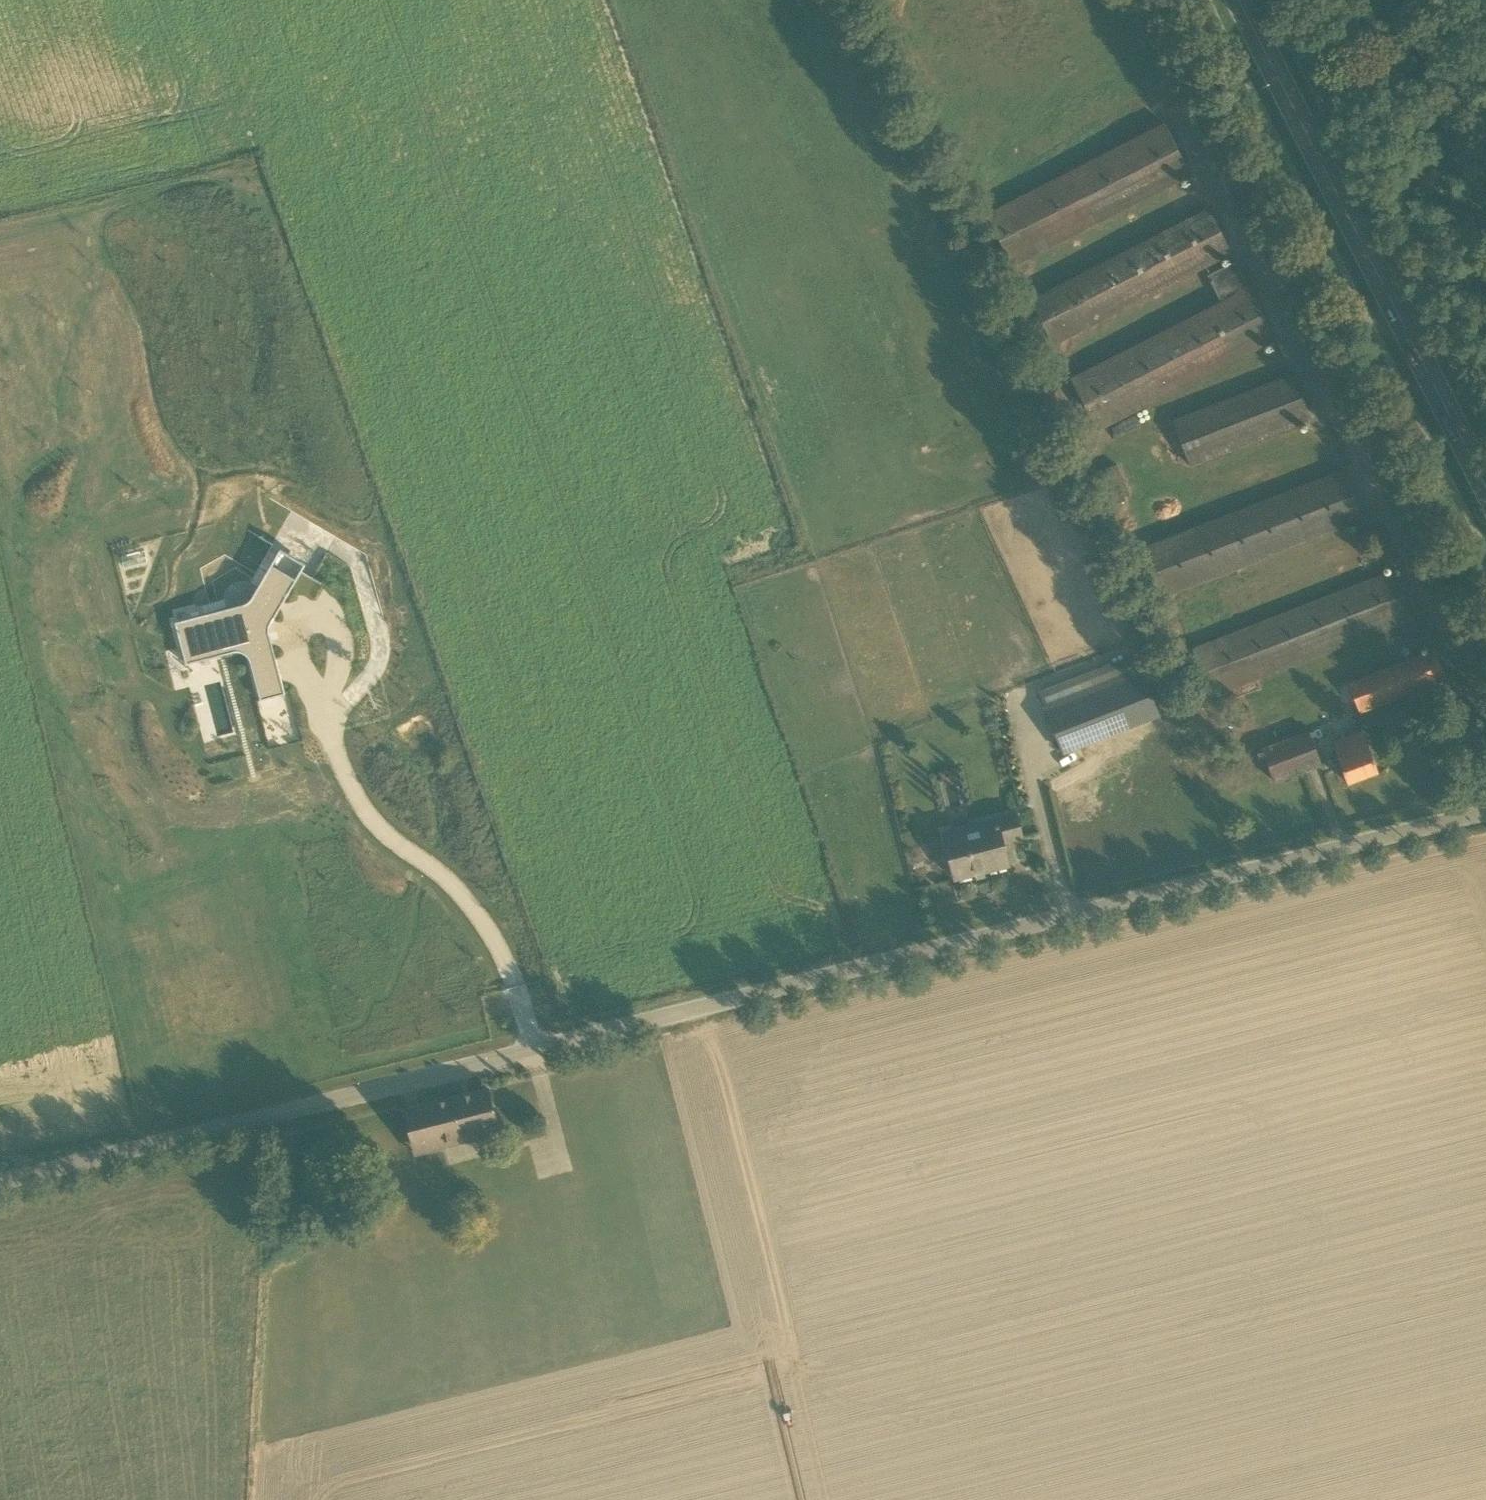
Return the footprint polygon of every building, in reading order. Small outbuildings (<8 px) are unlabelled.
[(1013,264),(1173,182),(1191,173),(1165,123),(987,214),(1013,264)] [(1053,342),(1213,261),(1231,252),(1209,208),(1031,299),(1053,342)] [(1097,429),(1257,347),(1275,337),(1235,260),(1208,274),(1221,300),(1071,377),(1097,429)] [(1190,465),(1293,425),(1311,417),(1294,373),(1173,421),(1190,465)] [(1154,598),(1344,525),(1362,518),(1343,469),(1135,550),(1154,598)] [(186,637),(181,638),(183,645),(182,645),(186,663),(194,661),(193,658),(215,652),(214,648),(212,639),(224,636),(227,644),(228,649),(256,642),(259,640),(260,639),(261,638),(272,619),(275,615),(301,571),(276,556),(262,579),(252,597),(251,598),(250,599),(249,600),(247,601),(246,602),(243,603),(197,615),(198,619),(200,628),(201,628),(202,632),(185,637),(186,637)] [(1204,699),(1412,617),(1394,569),(1185,650),(1204,699)] [(272,643),(248,650),(252,664),(261,699),(262,698),(262,696),(283,690),(284,693),(285,692),(276,657),(276,658),(272,643)] [(1435,649),(1416,656),(1349,682),(1360,711),(1446,678),(1435,649)] [(1062,751),(1161,713),(1144,669),(1095,689),(1088,671),(1039,690),(1062,751)] [(1347,782),(1379,769),(1363,728),(1332,740),(1347,782)] [(1309,729),(1292,735),(1261,747),(1274,781),(1322,763),(1309,729)] [(955,878),(1009,864),(1003,841),(1023,836),(1017,813),(972,823),(974,833),(945,840),(955,878)] [(416,1147),(499,1126),(489,1087),(406,1108),(416,1147)]
